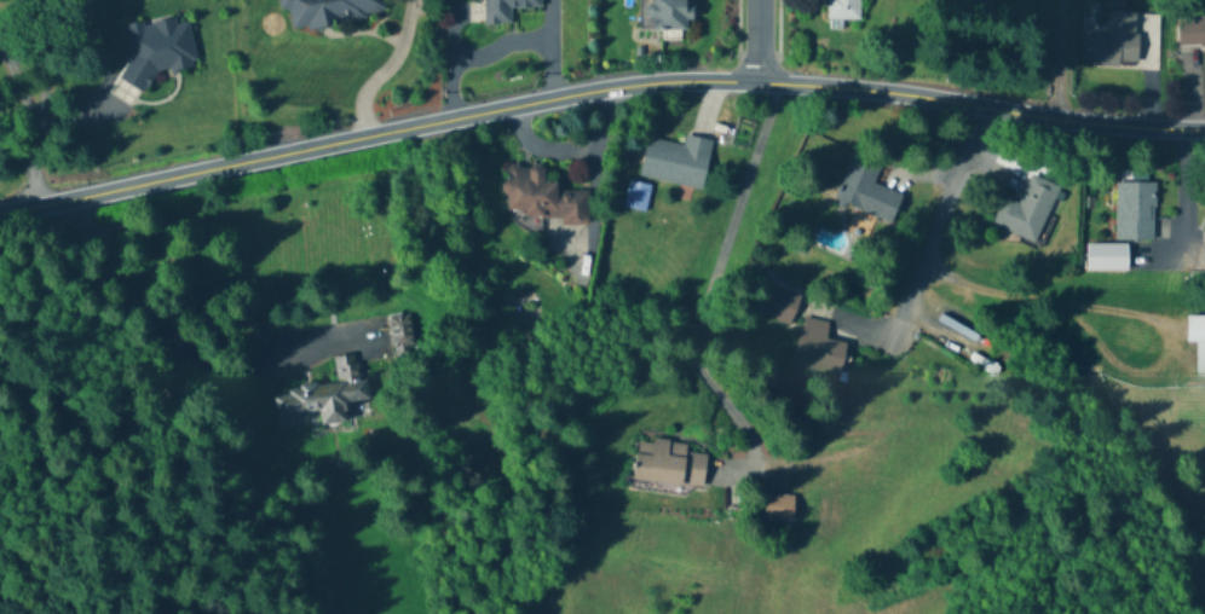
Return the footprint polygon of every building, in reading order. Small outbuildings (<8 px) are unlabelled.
[(384,0),(278,0),(281,11),(287,10),(292,32),(387,13),(384,0)] [(541,0),(482,0),(482,23),(511,24),(511,8),(541,9),(541,0)] [(691,30),(691,0),(650,0),(650,30),(691,30)] [(860,0),(829,0),(829,19),(860,19),(860,0)] [(1139,12),(1108,11),(1107,33),(1082,32),(1081,64),(1137,66),(1139,12)] [(1177,19),(1178,50),(1204,48),(1204,18),(1177,19)] [(639,177),(702,189),(711,140),(686,135),(684,145),(647,138),(639,177)] [(891,222),(902,195),(873,184),(882,160),(854,149),(834,200),(891,222)] [(588,224),(589,191),(558,190),(558,182),(544,182),(544,165),(506,164),(505,214),(564,216),(564,224),(588,224)] [(1019,203),(1002,196),(991,225),(1037,243),(1059,185),(1030,174),(1019,203)] [(1154,181),(1115,181),(1115,240),(1154,240),(1154,181)] [(1086,271),(1128,271),(1128,244),(1086,244),(1086,271)] [(804,287),(777,275),(760,314),(787,326),(804,287)] [(408,313),(386,318),(396,359),(418,353),(408,313)] [(828,322),(802,317),(793,369),(843,377),(849,344),(825,340),(828,322)] [(1186,317),(1186,343),(1196,343),(1197,376),(1204,376),(1204,317),(1186,317)] [(336,386),(273,391),(276,419),(320,415),(321,428),(347,425),(345,404),(367,402),(362,355),(334,357),(336,386)] [(687,443),(637,441),(635,484),(704,488),(706,455),(686,453),(687,443)] [(794,523),(794,496),(765,496),(765,523),(794,523)]
